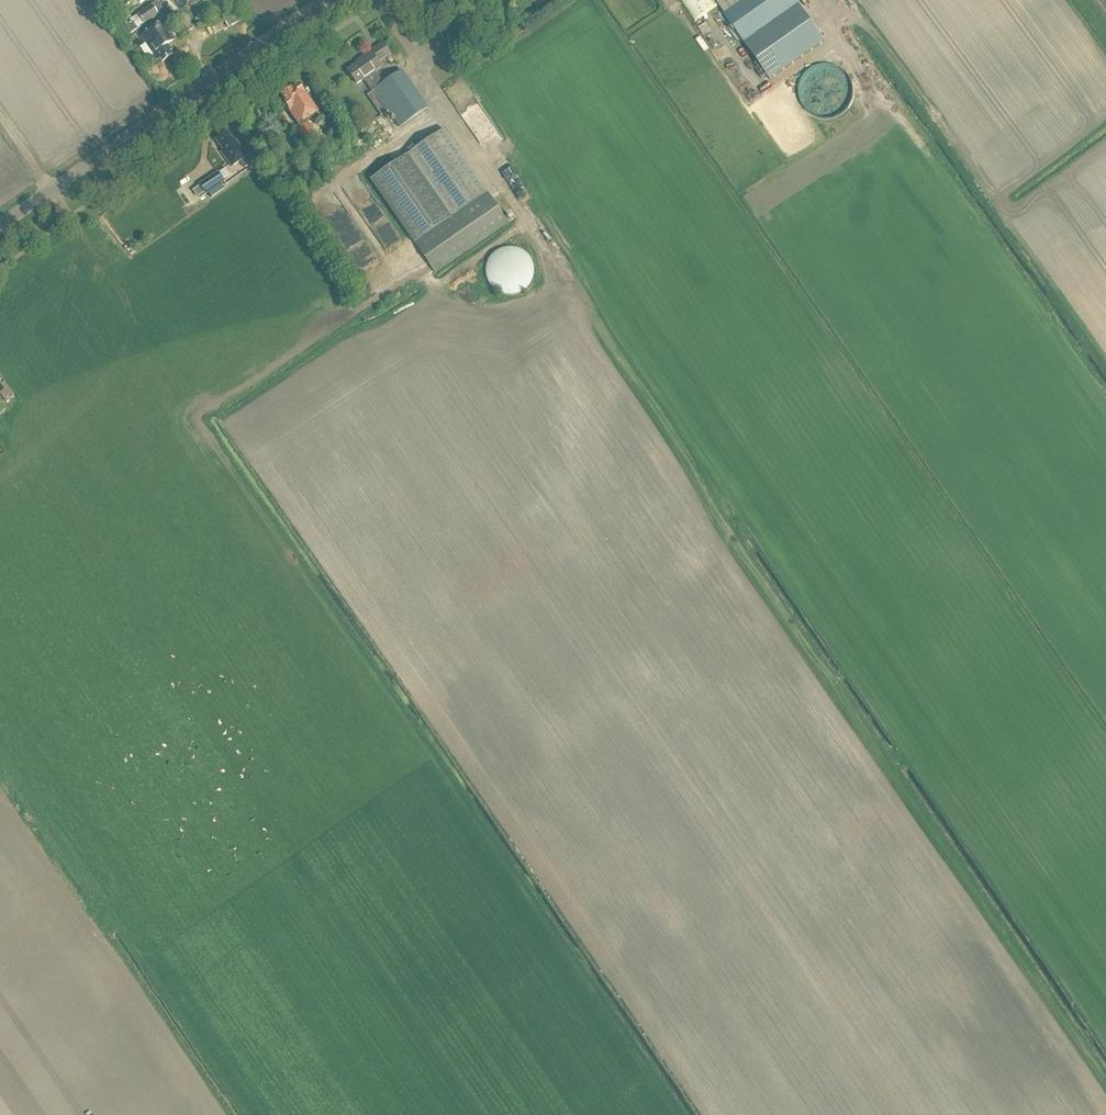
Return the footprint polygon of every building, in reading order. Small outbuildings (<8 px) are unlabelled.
[(695,23),(718,7),(714,0),(679,0),(695,23)] [(719,6),(725,16),(770,81),(825,42),(795,0),(714,0),(719,6)] [(151,6),(138,15),(145,25),(158,16),(151,6)] [(162,22),(141,37),(157,61),(159,59),(162,63),(171,57),(168,53),(171,51),(168,45),(175,40),(162,22)] [(400,127),(427,109),(402,72),(383,85),(374,73),(381,68),(378,63),(383,60),(390,55),(383,44),(363,57),(365,60),(357,65),(357,64),(347,71),(357,85),(362,81),(371,94),(365,98),(380,120),(390,113),(400,127)] [(840,120),(850,86),(842,84),(845,74),(809,64),(799,97),(805,99),(802,109),(840,120)] [(306,122),(318,114),(308,100),(307,100),(304,95),(298,86),(290,92),(290,91),(289,92),(286,91),(282,94),(282,97),(281,97),(287,105),(285,106),(289,113),(299,127),(296,128),(308,145),(318,138),(306,122)] [(442,129),(369,180),(435,275),(508,224),(442,129)] [(221,153),(231,168),(247,157),(235,140),(233,142),(226,133),(215,140),(223,152),(221,153)] [(255,162),(251,155),(244,160),(248,166),(255,162)] [(199,185),(205,195),(223,182),(217,173),(199,185)] [(505,244),(484,272),(497,281),(493,287),(512,301),(537,268),(505,244)] [(0,393),(0,397),(4,403),(13,397),(7,388),(0,393)]
